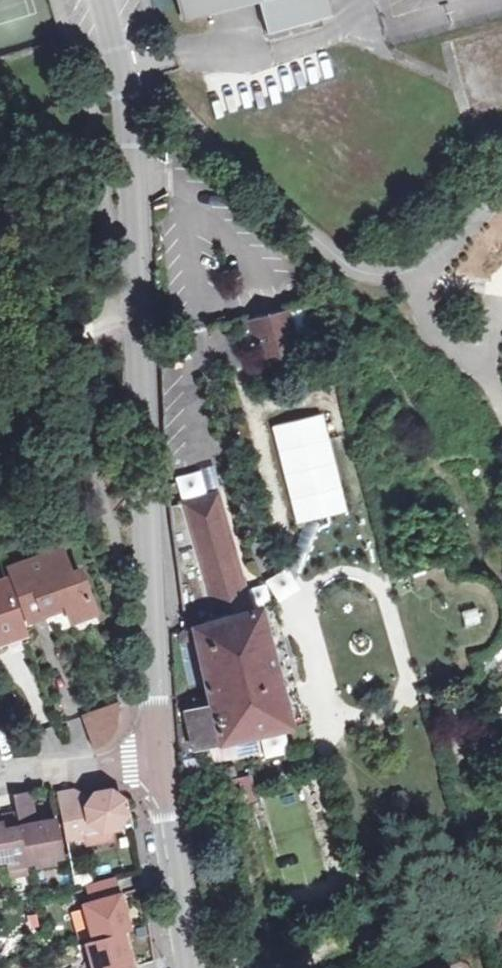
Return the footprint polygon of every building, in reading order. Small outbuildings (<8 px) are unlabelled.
[(189,16),(247,0),(184,0),(189,16)] [(262,25),(266,24),(269,34),(329,18),(325,0),(256,0),(262,25)] [(281,314),(285,328),(290,327),(285,312),(281,314)] [(285,328),(281,314),(275,315),(244,324),(248,337),(254,342),(258,341),(260,349),(257,351),(262,367),(292,358),(289,344),(285,328)] [(294,342),(289,344),(292,358),(298,357),(294,342)] [(321,410),(269,423),(294,522),(346,509),(321,410)] [(277,672),(259,607),(249,609),(219,494),(168,506),(182,628),(181,628),(184,640),(202,638),(205,662),(187,665),(191,687),(210,685),(212,697),(194,701),(194,709),(185,712),(194,749),(291,726),(277,672)] [(11,567),(21,595),(28,615),(30,620),(47,614),(45,608),(67,600),(69,605),(73,619),(96,611),(81,569),(71,572),(63,547),(11,567)] [(26,630),(21,618),(7,577),(0,580),(0,640),(26,630)] [(24,617),(28,615),(21,595),(17,597),(24,617)] [(47,614),(69,605),(67,600),(45,608),(47,614)] [(26,630),(0,640),(0,650),(29,639),(26,630)] [(83,715),(94,749),(103,746),(107,743),(111,740),(114,736),(115,734),(116,732),(118,728),(119,723),(118,702),(83,715)] [(26,863),(36,861),(38,856),(49,853),(53,858),(63,856),(55,818),(30,824),(29,817),(36,816),(32,792),(16,794),(13,795),(19,825),(24,855),(26,863)] [(77,808),(61,812),(66,840),(83,836),(82,828),(94,825),(97,827),(101,829),(103,829),(107,829),(112,829),(116,827),(118,825),(120,823),(122,821),(123,818),(124,816),(125,814),(125,811),(125,808),(124,803),(122,801),(121,800),(119,796),(115,794),(112,793),(109,792),(105,792),(102,792),(99,793),(96,794),(93,797),(91,799),(76,802),(77,808)] [(24,855),(19,825),(3,829),(2,821),(0,822),(0,859),(24,855)] [(38,856),(36,861),(40,866),(50,863),(53,858),(49,853),(38,856)] [(94,939),(122,931),(129,929),(116,878),(88,886),(91,900),(84,903),(94,939)] [(127,966),(131,965),(122,931),(94,939),(86,941),(93,967),(127,967),(127,966)]
